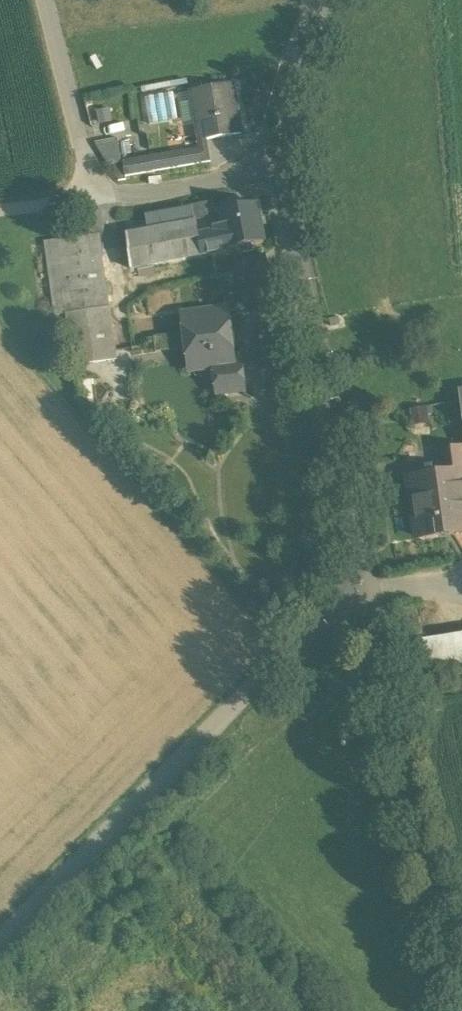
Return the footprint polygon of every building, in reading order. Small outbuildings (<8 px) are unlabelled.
[(232,84),(192,91),(200,140),(240,133),(232,84)] [(124,176),(122,161),(118,139),(95,143),(117,181),(125,179),(124,176)] [(203,147),(153,156),(156,170),(205,162),(203,147)] [(153,156),(122,161),(124,176),(156,170),(153,156)] [(212,200),(190,205),(193,220),(215,215),(212,200)] [(255,203),(219,211),(222,223),(215,224),(216,232),(197,236),(200,254),(262,242),(255,203)] [(194,223),(126,236),(130,268),(200,254),(197,236),(194,223)] [(97,234),(43,242),(54,315),(65,314),(107,308),(97,234)] [(264,254),(233,260),(239,292),(271,286),(264,254)] [(107,308),(65,314),(73,365),(115,360),(107,308)] [(225,309),(182,315),(187,358),(211,355),(213,367),(232,364),(232,363),(225,309)] [(232,364),(213,367),(216,392),(243,389),(239,362),(232,363),(232,364)] [(439,452),(442,474),(461,471),(461,472),(461,449),(439,452)] [(410,478),(418,538),(439,537),(438,531),(461,527),(461,472),(461,471),(442,474),(410,478)] [(406,658),(423,656),(422,648),(420,628),(403,629),(406,658)] [(422,648),(423,656),(424,670),(461,666),(461,643),(422,648)]
